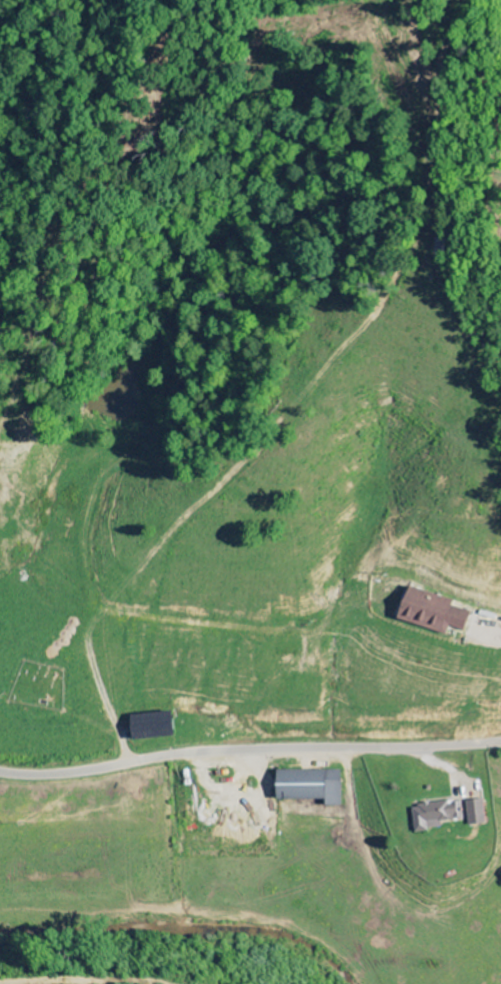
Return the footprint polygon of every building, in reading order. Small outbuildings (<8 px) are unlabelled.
[(453,600),(404,585),(394,618),(447,634),(449,626),(465,631),(471,612),(451,606),(453,600)] [(127,739),(168,738),(167,712),(126,713),(127,739)] [(322,799),(322,805),(340,805),(341,770),(271,769),(271,799),(322,799)] [(486,823),(483,798),(466,801),(470,825),(486,823)] [(463,818),(461,800),(412,805),(414,831),(441,828),(441,821),(463,818)]
